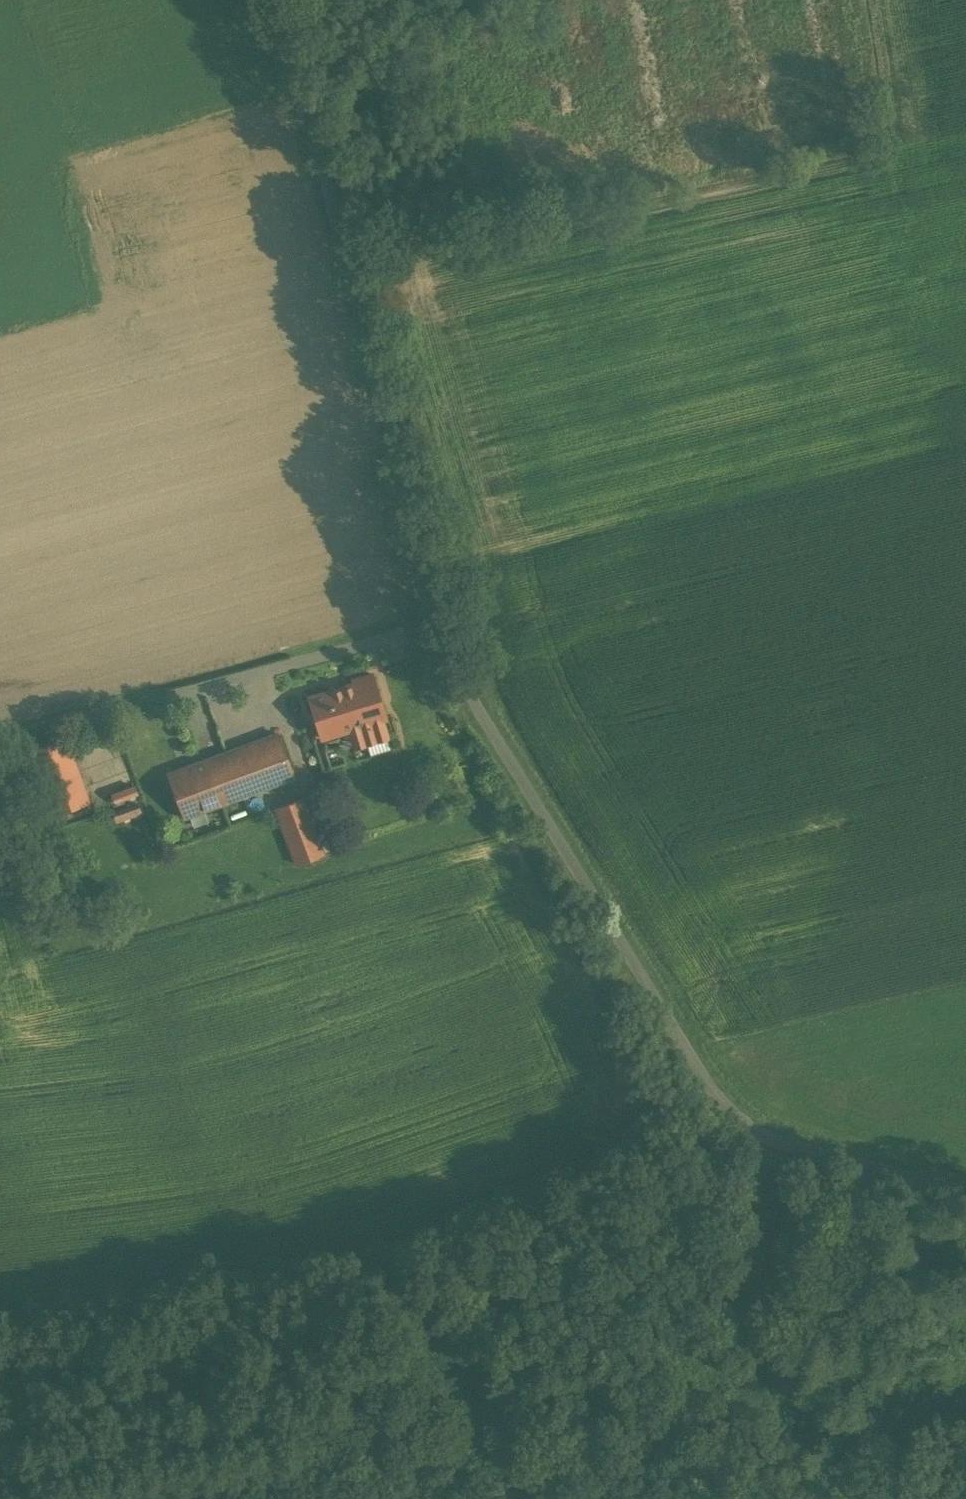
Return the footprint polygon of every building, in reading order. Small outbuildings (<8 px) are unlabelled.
[(389,736),(372,677),(313,694),(326,739),(350,732),(355,746),(389,736)] [(190,815),(293,777),(277,734),(174,772),(190,815)] [(67,740),(30,753),(52,815),(89,801),(67,740)] [(323,853),(301,798),(275,808),(297,864),(323,853)]
